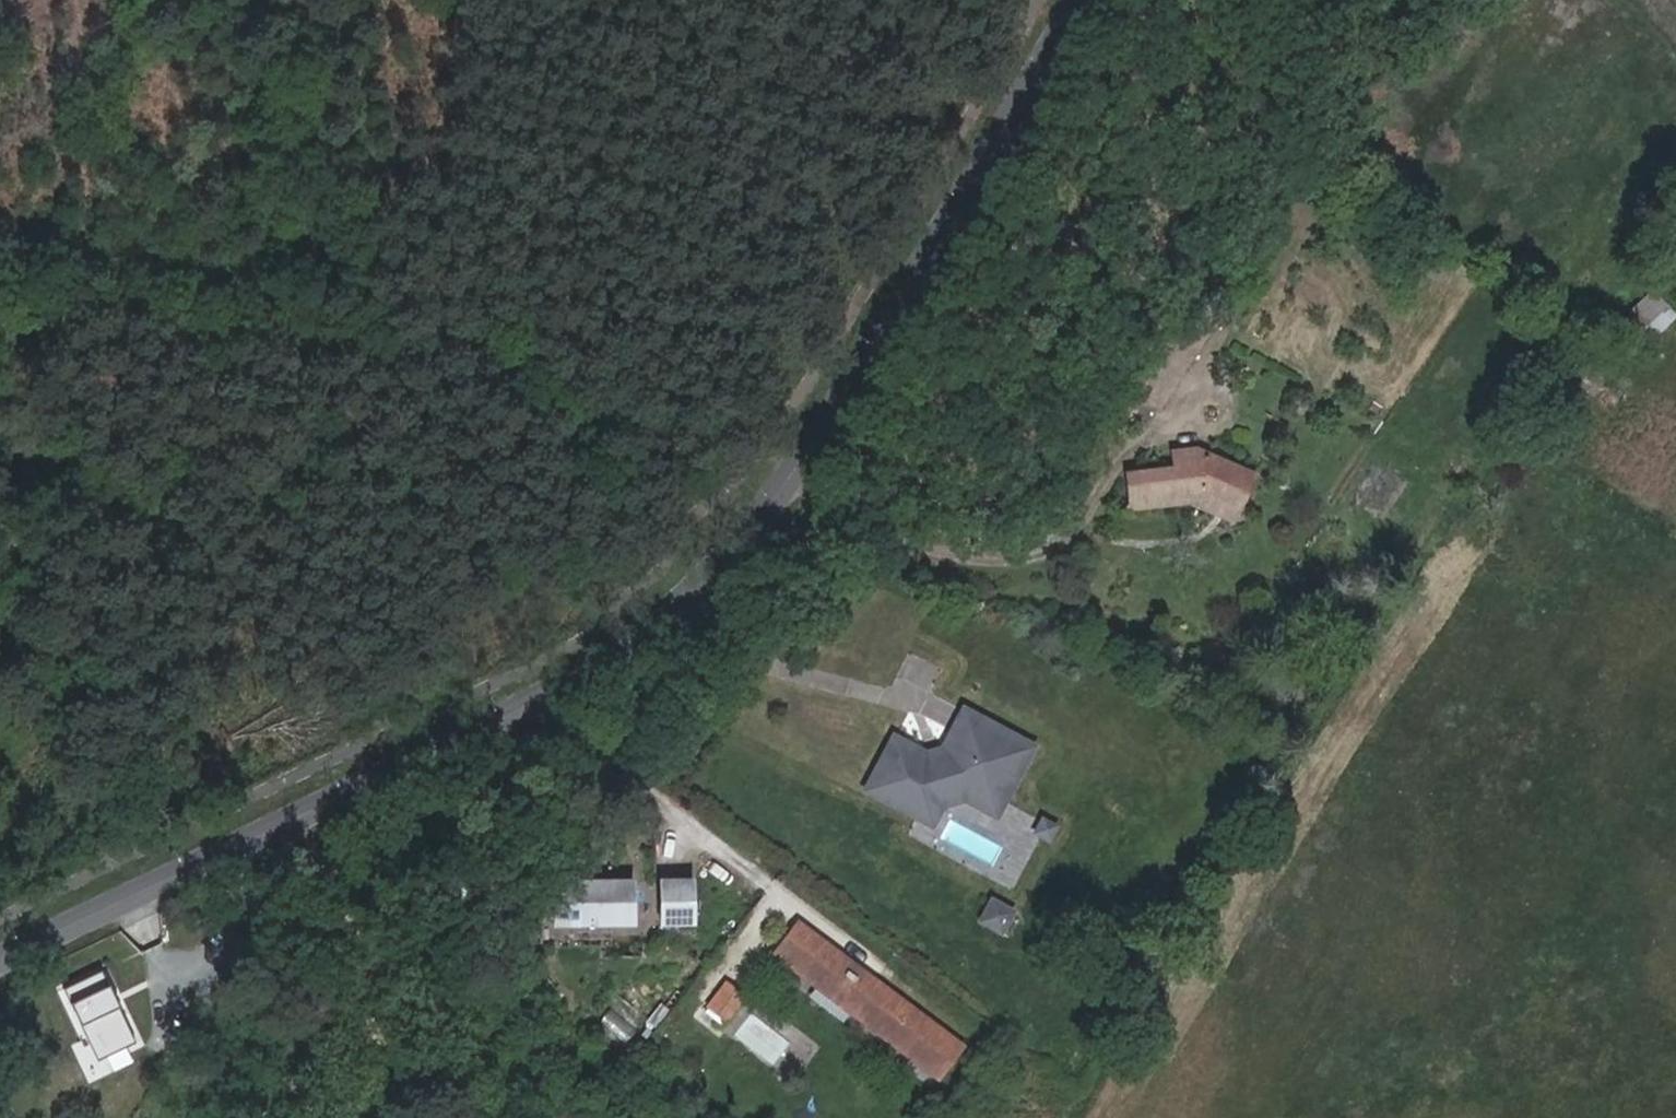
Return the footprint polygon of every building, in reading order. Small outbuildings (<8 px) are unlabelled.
[(1635,310),(1664,333),(1675,318),(1675,305),(1654,287),(1635,310)] [(1189,476),(1189,494),(1147,494),(1147,525),(1214,524),(1214,517),(1247,531),(1262,498),(1216,477),(1189,476)] [(970,786),(994,741),(981,734),(960,773),(937,778),(906,762),(899,775),(934,793),(970,786)] [(934,793),(899,775),(879,812),(944,846),(954,827),(978,823),(1010,840),(1047,769),(994,741),(970,786),(934,793)] [(960,855),(978,823),(954,827),(944,846),(960,855)] [(649,887),(573,889),(572,927),(650,926),(649,887)] [(705,888),(679,888),(678,927),(706,926),(705,888)] [(983,920),(1013,932),(1023,904),(993,893),(983,920)] [(817,949),(796,976),(956,1100),(978,1071),(822,950),(817,949)] [(102,1056),(142,1041),(114,966),(74,981),(102,1056)] [(765,1024),(741,1006),(720,1033),(741,1051),(765,1024)]
